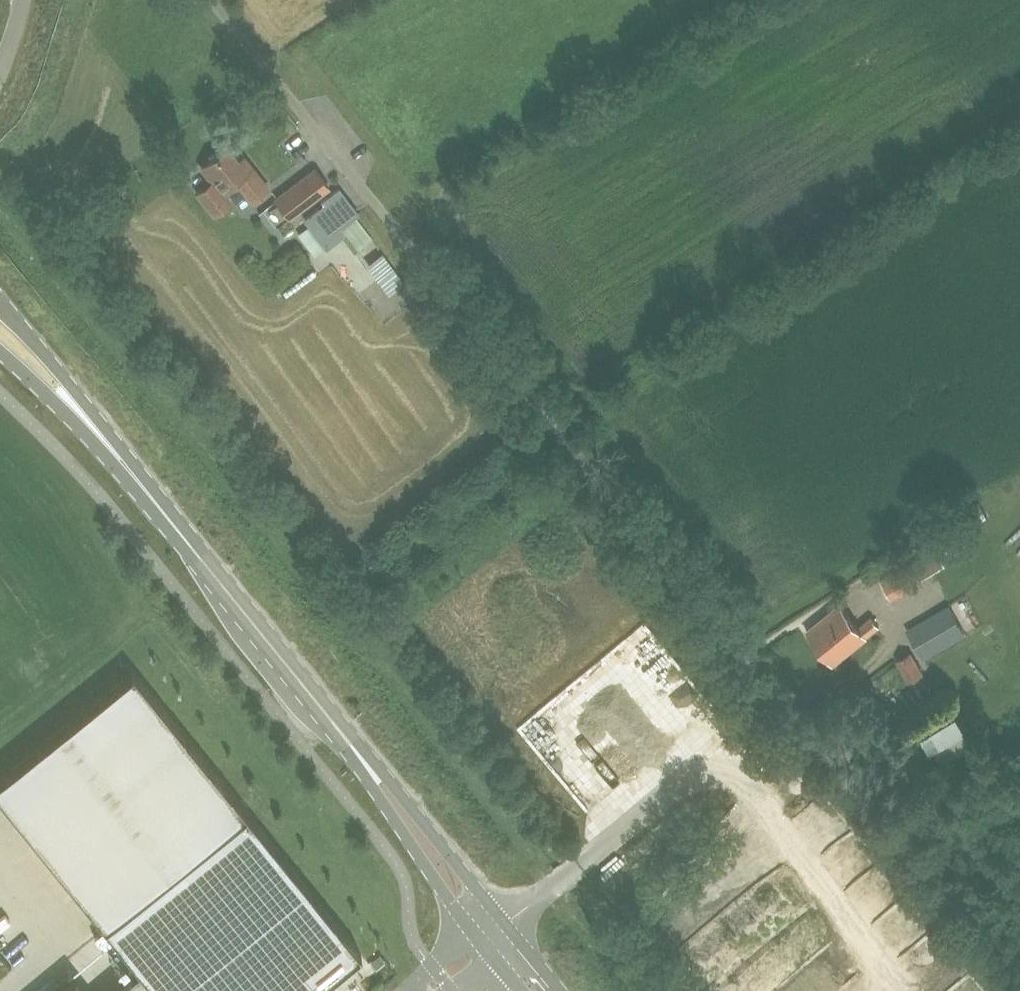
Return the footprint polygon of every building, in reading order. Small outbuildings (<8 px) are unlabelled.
[(252,200),(268,187),(251,166),(246,170),(227,147),(202,167),(213,181),(193,196),(221,231),(247,211),(229,189),(224,193),(222,190),(236,179),(252,200)] [(328,187),(316,170),(315,169),(314,169),(276,198),(290,216),(328,187)] [(355,216),(358,214),(338,188),(321,201),(323,204),(305,219),(327,248),(345,234),(340,228),(344,225),(359,245),(370,236),(355,216)] [(340,264),(353,257),(345,243),(332,251),(340,264)] [(944,565),(934,548),(910,563),(920,580),(944,565)] [(890,599),(920,580),(910,563),(909,562),(880,580),(890,599)] [(839,605),(806,631),(832,663),(878,627),(870,617),(857,627),(839,605)] [(964,633),(948,606),(908,630),(924,656),(964,633)] [(922,673),(911,652),(897,660),(908,681),(922,673)] [(133,672),(0,779),(0,797),(13,813),(83,901),(105,927),(247,813),(133,672)] [(965,740),(935,754),(942,769),(972,754),(965,740)] [(247,813),(105,927),(139,969),(157,990),(314,990),(360,953),(247,813)] [(139,969),(112,990),(157,990),(139,969)] [(75,976),(56,990),(87,990),(75,976)]
